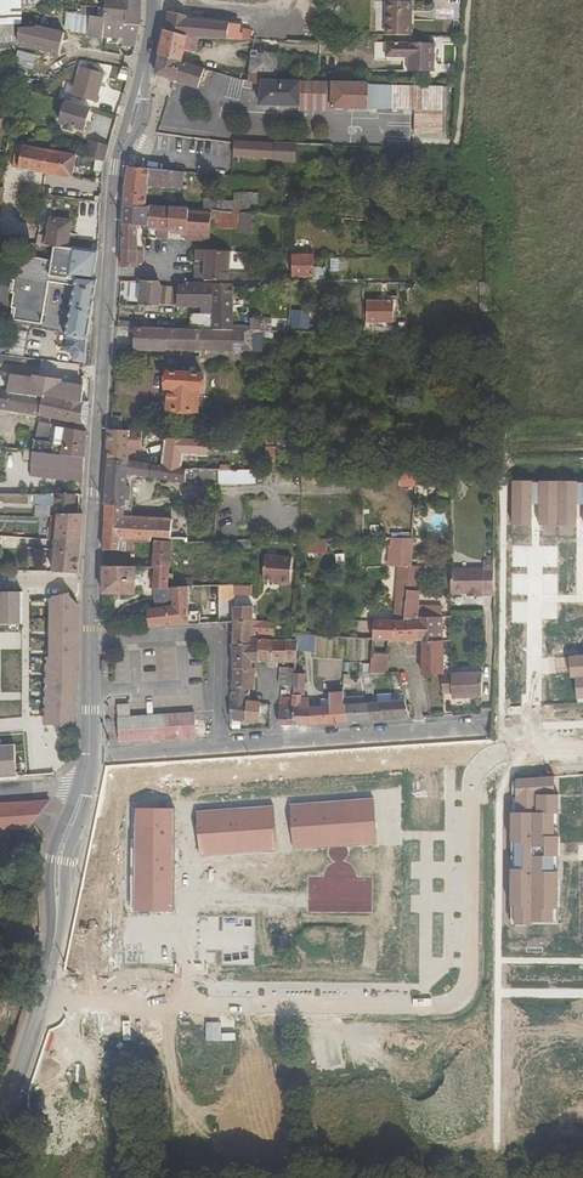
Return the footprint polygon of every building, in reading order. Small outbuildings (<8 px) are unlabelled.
[(105,24),(141,26),(142,0),(106,0),(105,18),(105,24)] [(387,1),(386,35),(411,36),(412,2),(387,1)] [(35,26),(64,33),(104,40),(104,37),(105,24),(105,18),(93,16),(85,15),(41,7),(41,4),(20,4),(20,24),(21,28),(35,29),(35,26)] [(241,25),(188,20),(185,16),(168,12),(165,31),(191,37),(212,38),(226,38),(239,39),(241,25)] [(138,39),(141,26),(105,24),(104,37),(123,38),(138,39)] [(41,50),(59,54),(64,33),(35,26),(35,29),(21,28),(20,28),(20,46),(41,50)] [(185,50),(191,52),(194,38),(191,37),(165,31),(164,30),(159,55),(178,61),(182,62),(185,50)] [(138,39),(123,38),(122,46),(136,47),(138,39)] [(279,40),(253,39),(248,81),(257,82),(258,74),(276,75),(279,40)] [(407,71),(434,72),(435,44),(386,42),(386,57),(407,58),(407,71)] [(18,52),(17,67),(35,68),(36,53),(18,52)] [(155,75),(174,81),(178,61),(159,55),(155,75)] [(174,81),(198,89),(204,70),(182,62),(178,61),(174,81)] [(71,95),(97,103),(99,93),(105,95),(107,87),(102,86),(105,74),(80,66),(71,95)] [(368,110),(414,111),(413,134),(443,135),(444,87),(368,85),(368,84),(263,81),(260,105),(368,109),(368,110)] [(64,129),(73,132),(74,128),(84,131),(90,109),(66,102),(60,124),(65,126),(64,129)] [(99,149),(100,143),(90,141),(86,158),(105,161),(108,151),(99,149)] [(235,143),(234,158),(296,162),(297,145),(236,141),(235,143)] [(76,156),(24,146),(20,168),(72,179),(76,156)] [(123,208),(146,209),(147,186),(183,189),(184,172),(128,168),(125,187),(123,208)] [(259,194),(235,193),(233,202),(204,200),(203,211),(212,211),(253,213),(257,213),(259,194)] [(146,209),(123,208),(123,225),(138,227),(149,228),(150,209),(146,209)] [(158,229),(169,230),(170,210),(150,209),(149,228),(158,229)] [(169,230),(187,232),(189,210),(170,210),(169,230)] [(203,234),(203,240),(204,238),(210,238),(211,228),(212,211),(203,211),(189,210),(187,232),(203,234)] [(212,211),(211,228),(239,230),(239,234),(251,235),(253,213),(212,211)] [(72,221),(50,218),(46,245),(68,249),(72,221)] [(6,237),(28,242),(31,227),(9,222),(6,237)] [(138,268),(138,252),(138,227),(123,225),(121,268),(138,268)] [(168,240),(169,234),(182,235),(182,238),(187,239),(187,232),(169,230),(158,229),(157,239),(168,240)] [(203,234),(187,232),(187,239),(187,241),(202,241),(203,240),(203,234)] [(205,280),(229,281),(230,252),(196,250),(195,261),(206,262),(206,267),(205,280)] [(314,256),(293,256),(294,278),(314,278),(314,279),(326,280),(326,267),(314,267),(314,256)] [(338,272),(338,259),(329,259),(330,272),(338,272)] [(205,280),(206,267),(195,266),(194,280),(205,280)] [(75,353),(73,361),(84,363),(86,343),(97,280),(76,278),(65,339),(67,340),(65,350),(67,352),(75,353)] [(139,305),(178,307),(178,287),(161,286),(159,282),(142,281),(139,305)] [(178,307),(204,307),(212,308),(212,285),(188,284),(188,287),(178,287),(178,307)] [(232,285),(212,285),(212,308),(212,316),(212,330),(232,330),(232,285)] [(368,302),(368,322),(393,322),(393,302),(368,302)] [(308,330),(309,311),(290,311),(289,329),(308,330)] [(204,315),(190,315),(190,329),(212,330),(212,316),(204,315)] [(261,319),(251,319),(251,331),(261,331),(261,319)] [(56,351),(59,331),(15,325),(11,355),(26,357),(29,334),(41,336),(39,348),(56,351)] [(165,328),(137,328),(136,350),(165,352),(165,350),(165,328)] [(165,350),(233,352),(233,330),(232,330),(212,330),(190,329),(165,328),(165,350)] [(12,368),(0,366),(0,389),(8,391),(11,375),(12,368)] [(202,392),(203,375),(167,372),(166,389),(169,389),(168,397),(166,397),(164,399),(163,406),(165,409),(168,409),(168,411),(198,413),(199,392),(202,392)] [(63,380),(34,376),(33,379),(11,375),(8,391),(44,396),(82,402),(84,386),(62,383),(63,380)] [(8,391),(0,389),(0,409),(40,416),(44,396),(8,391)] [(40,416),(87,426),(88,403),(82,402),(44,396),(40,416)] [(35,440),(32,451),(85,458),(86,431),(57,427),(55,443),(35,440)] [(108,429),(107,460),(128,461),(129,449),(140,450),(141,431),(110,429),(108,429)] [(185,439),(168,438),(164,466),(181,468),(185,439)] [(84,470),(85,458),(32,451),(31,464),(84,470)] [(128,461),(107,460),(104,505),(105,506),(125,507),(128,475),(188,483),(221,485),(221,470),(189,470),(181,468),(164,466),(128,461)] [(53,572),(79,573),(84,515),(75,514),(77,495),(58,493),(56,516),(52,516),(50,540),(56,540),(53,572)] [(16,496),(17,506),(28,505),(28,496),(16,496)] [(125,507),(105,506),(105,515),(125,517),(125,507)] [(171,521),(125,517),(105,515),(103,550),(119,551),(120,541),(138,541),(151,542),(151,537),(170,538),(171,521)] [(138,541),(120,541),(119,551),(138,551),(138,541)] [(169,588),(171,542),(155,541),(154,568),(153,590),(155,590),(169,588)] [(265,557),(263,581),(276,582),(280,582),(280,585),(291,586),(293,559),(265,557)] [(494,561),(483,561),(483,568),(451,568),(451,595),(467,595),(467,597),(483,597),(483,595),(494,595),(494,561)] [(135,595),(136,567),(103,567),(103,594),(135,595)] [(173,601),(173,607),(148,611),(150,629),(189,626),(188,586),(173,588),(173,601)] [(248,586),(235,586),(235,595),(248,594),(248,586)] [(156,607),(173,601),(173,588),(169,588),(155,590),(156,607)] [(1,591),(1,597),(1,624),(22,624),(22,591),(1,591)] [(44,726),(76,727),(78,657),(78,604),(70,596),(70,594),(52,597),(51,658),(46,658),(44,726)] [(416,617),(417,617),(418,601),(407,601),(405,620),(416,620),(416,617)] [(207,616),(208,603),(202,602),(201,623),(217,624),(217,617),(207,616)] [(233,621),(253,620),(253,607),(234,607),(233,621)] [(321,621),(331,621),(331,608),(320,609),(321,621)] [(416,617),(416,620),(416,642),(422,641),(444,641),(444,618),(423,617),(417,617),(416,617)] [(253,620),(233,621),(233,623),(233,648),(249,647),(250,639),(253,620)] [(253,620),(250,639),(254,640),(254,635),(260,635),(261,624),(256,624),(256,620),(253,620)] [(373,640),(389,639),(391,639),(391,620),(374,620),(373,639),(373,640)] [(391,620),(391,639),(391,642),(416,642),(416,620),(405,620),(404,620),(391,620)] [(296,642),(296,651),(315,652),(316,636),(297,635),(296,642)] [(232,670),(253,670),(253,661),(258,662),(260,640),(254,640),(250,639),(249,647),(233,648),(232,670)] [(373,640),(372,654),(388,654),(389,639),(373,640)] [(274,641),(260,640),(258,662),(273,663),(274,641)] [(273,663),(281,663),(295,664),(296,651),(296,642),(274,641),(273,663)] [(422,641),(422,673),(422,676),(442,674),(443,674),(444,641),(422,641)] [(388,664),(388,654),(372,654),(371,664),(388,664)] [(387,674),(388,664),(371,664),(370,674),(387,674)] [(280,668),(280,678),(294,679),(294,669),(280,668)] [(256,671),(253,670),(232,670),(232,689),(248,691),(255,691),(256,671)] [(442,674),(443,694),(452,694),(452,699),(482,697),(483,672),(452,674),(443,674),(442,674)] [(280,678),(279,686),(293,687),(294,679),(280,678)] [(231,720),(259,723),(261,702),(248,701),(248,691),(232,689),(231,720)] [(344,692),(329,693),(330,699),(321,700),(321,706),(322,725),(347,724),(345,704),(344,692)] [(405,700),(391,701),(391,694),(377,695),(378,702),(373,702),(371,703),(373,722),(410,719),(405,700)] [(311,726),(310,707),(292,708),(292,699),(293,697),(281,697),(280,727),(311,726)] [(310,707),(310,698),(292,699),(292,708),(310,707)] [(345,704),(347,724),(371,722),(369,703),(367,703),(345,704)] [(120,744),(197,738),(196,713),(131,718),(130,704),(117,705),(120,744)] [(311,726),(322,725),(321,706),(310,707),(311,726)] [(18,777),(16,744),(0,745),(0,778),(18,777)] [(52,801),(0,805),(0,833),(8,832),(27,831),(52,801)] [(51,1096),(62,1053),(41,1048),(36,1070),(28,1096),(51,1096)]
